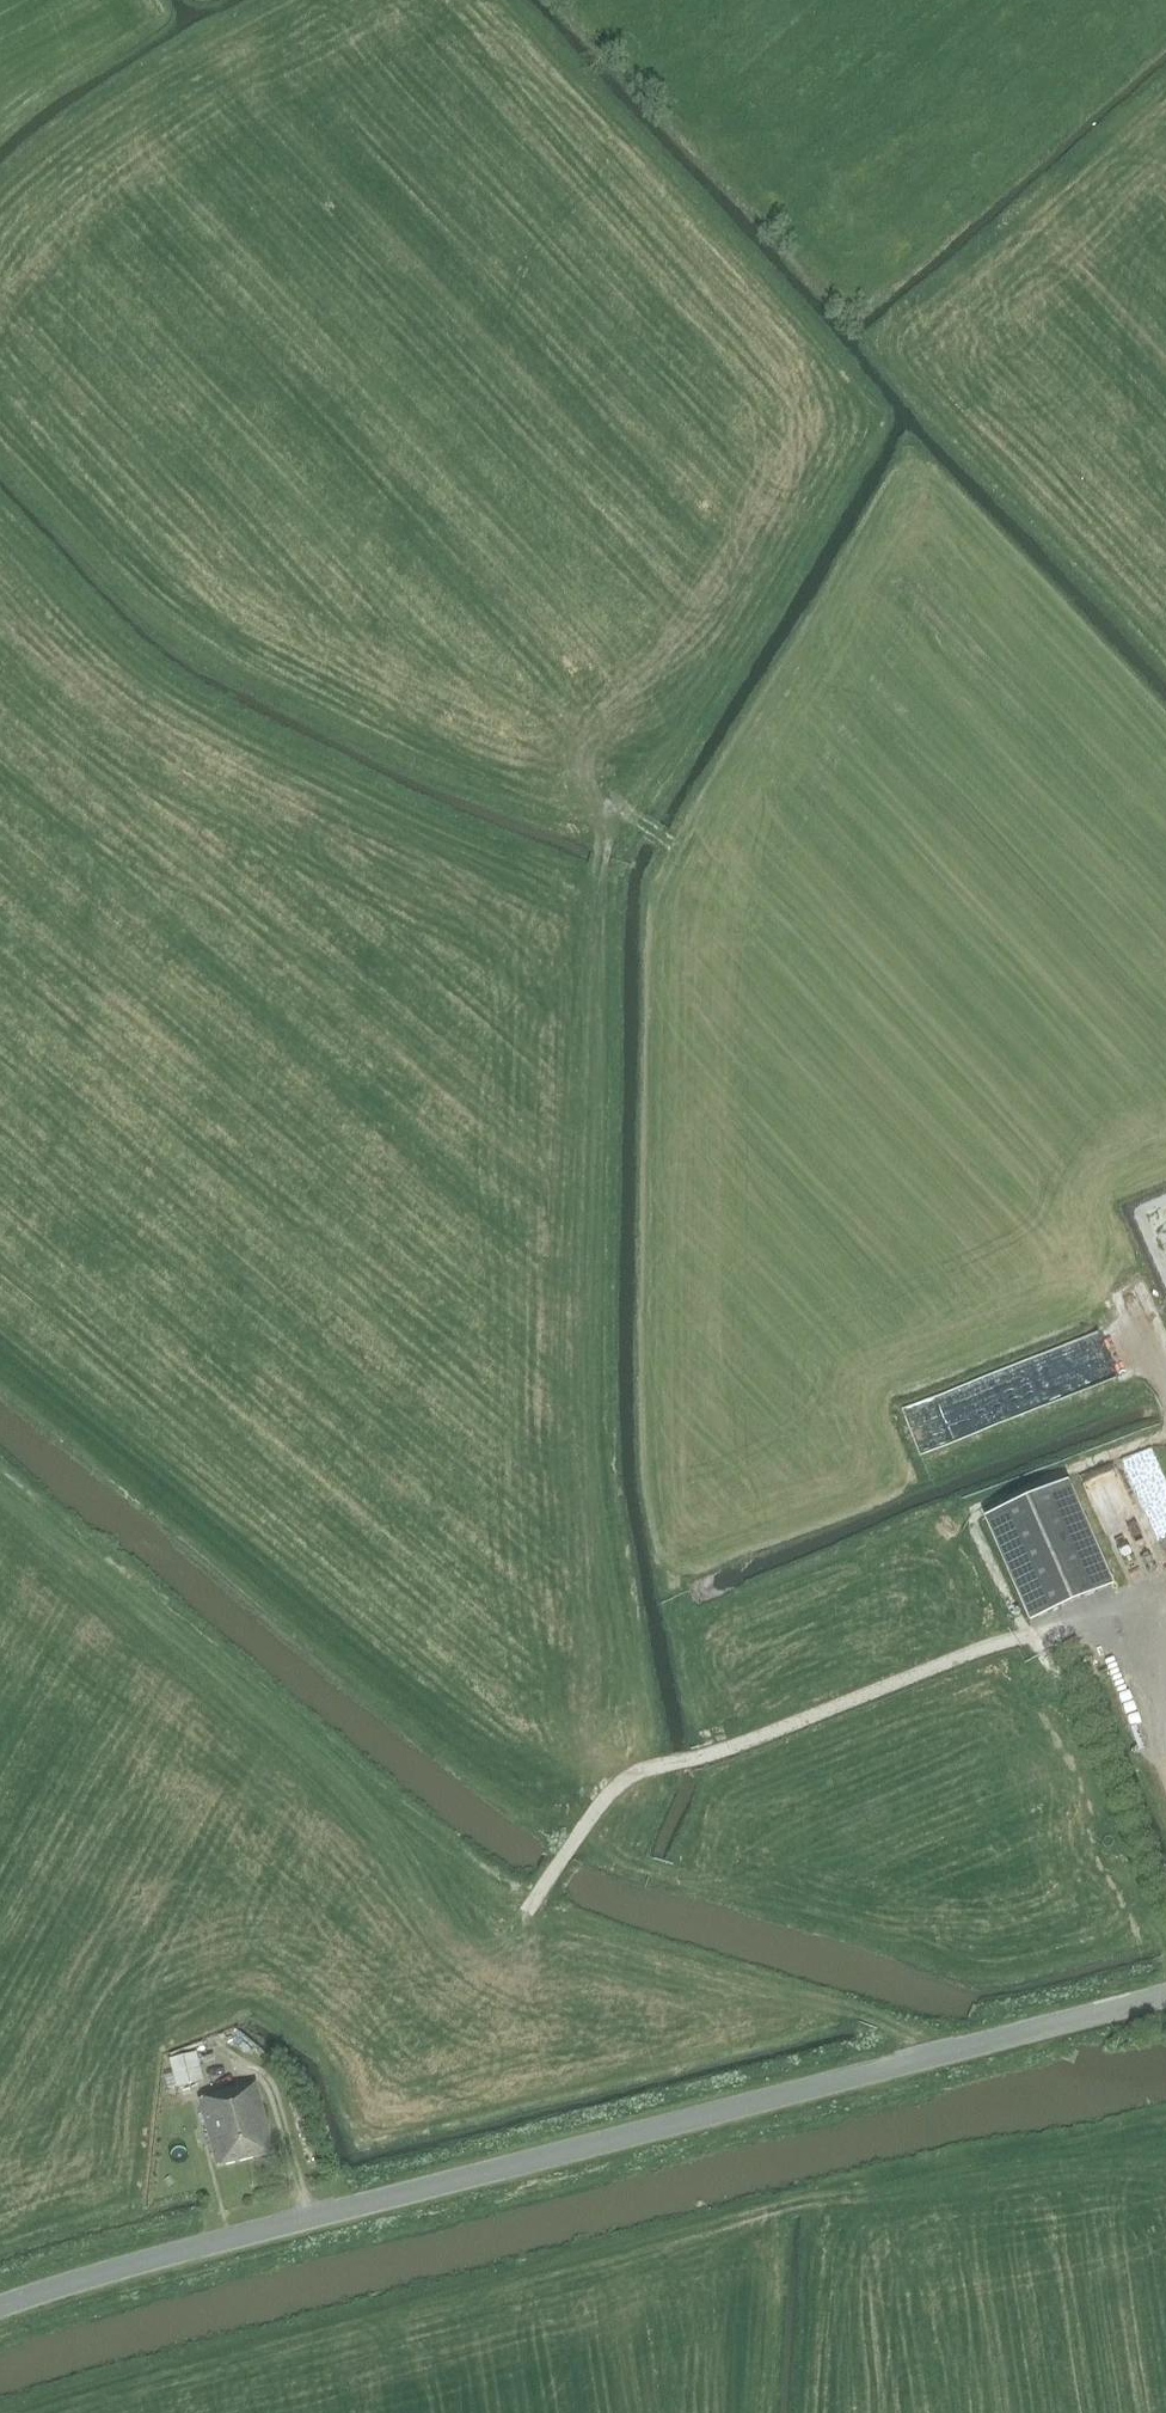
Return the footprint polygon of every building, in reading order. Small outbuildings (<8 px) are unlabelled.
[(1069,1480),(984,1517),(1030,1621),(1114,1584),(1069,1480)] [(195,2052),(171,2058),(178,2086),(202,2080),(195,2052)] [(217,2095),(200,2099),(218,2166),(275,2152),(257,2082),(217,2092),(217,2095)]
